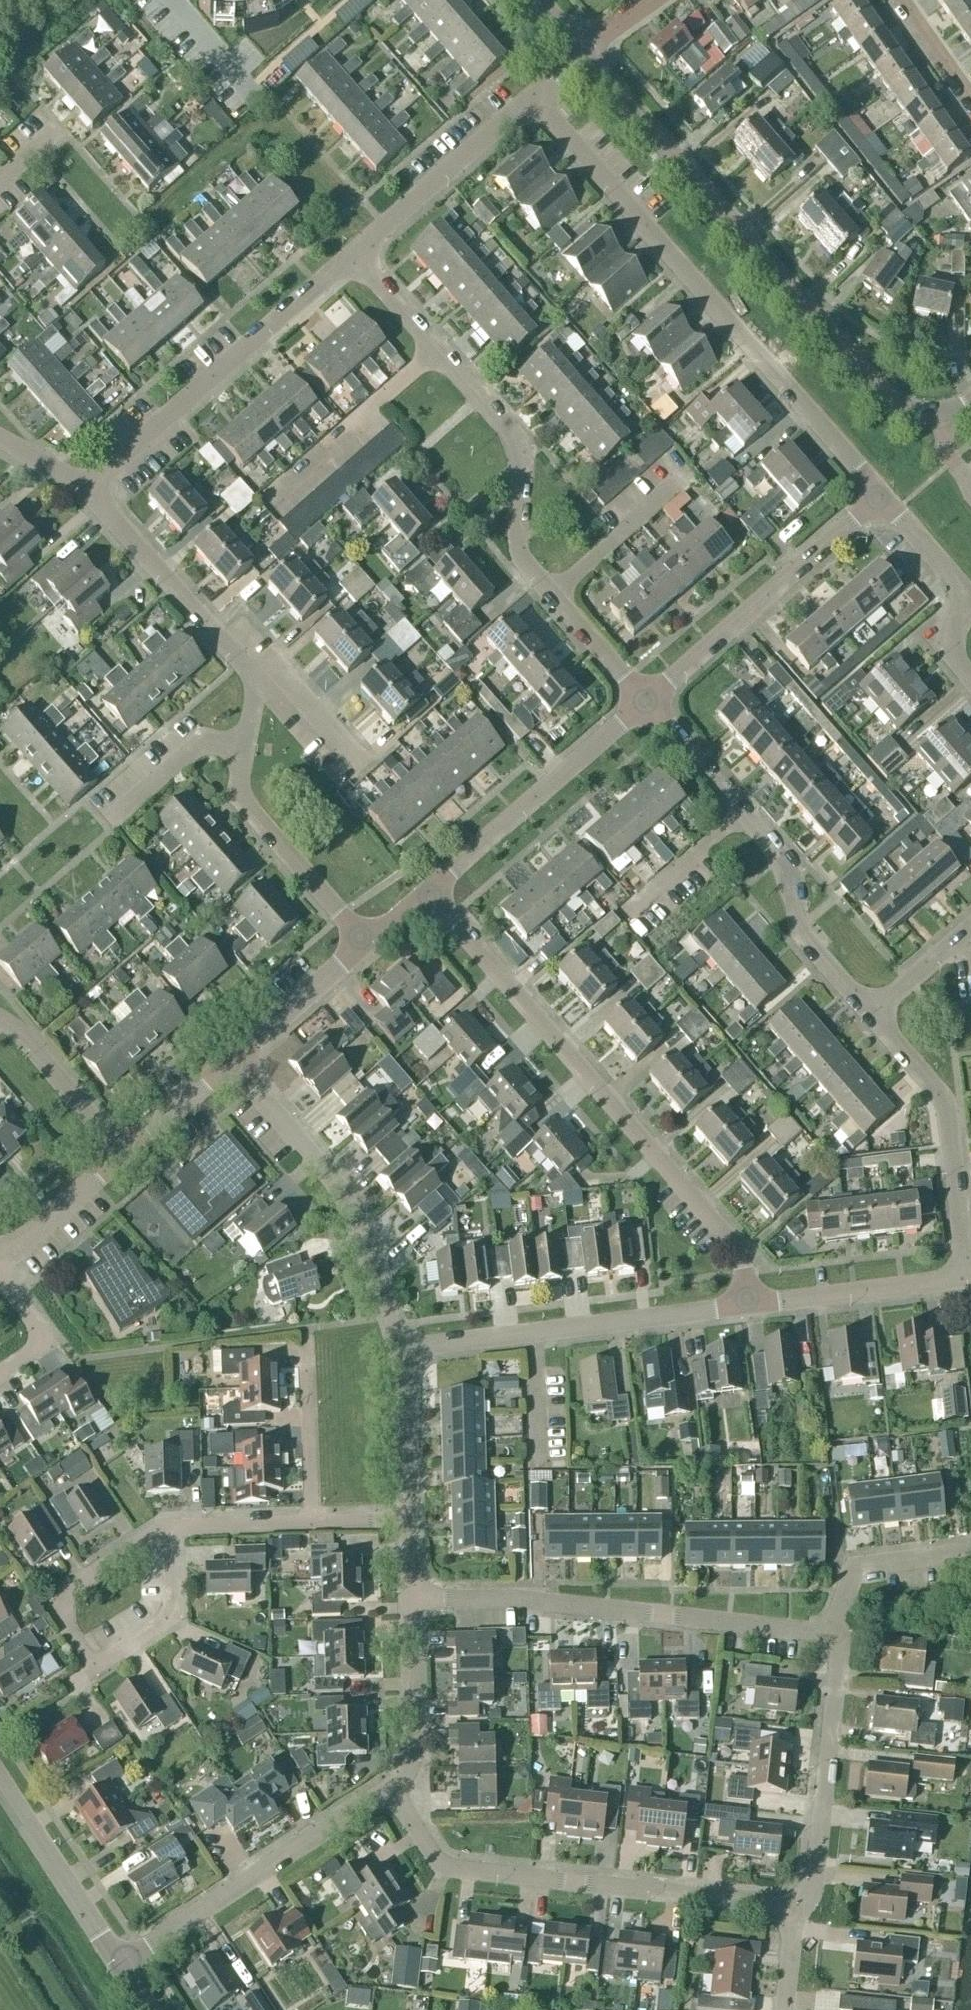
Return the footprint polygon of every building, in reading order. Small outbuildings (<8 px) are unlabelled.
[(210,15),(224,17),(230,17),(236,17),(242,16),(244,34),(243,34),(243,36),(244,36),(251,34),(258,33),(265,31),(272,29),(278,26),(278,25),(276,25),(269,9),(270,8),(275,6),(280,3),(284,0),(211,0),(210,15)] [(355,1),(364,12),(371,6),(365,0),(355,0),(355,1)] [(427,0),(400,0),(407,8),(391,21),(398,29),(413,16),(411,13),(427,0)] [(413,16),(422,26),(407,40),(414,47),(429,34),(427,31),(457,6),(452,0),(427,0),(411,13),(413,16)] [(767,0),(736,0),(750,19),(758,14),(754,9),(767,0)] [(822,0),(805,0),(800,3),(806,11),(822,0)] [(870,14),(860,0),(845,0),(830,10),(845,31),(870,14)] [(970,16),(970,3),(969,0),(950,0),(941,6),(955,27),(970,16)] [(355,1),(348,6),(358,17),(364,12),(355,1)] [(786,26),(806,11),(800,3),(780,18),(786,26)] [(97,9),(96,10),(101,16),(108,11),(103,5),(97,9)] [(348,6),(342,12),(351,23),(358,17),(348,6)] [(416,63),(423,71),(445,52),(443,50),(473,24),(457,6),(427,31),(429,34),(438,44),(416,63)] [(101,16),(99,18),(114,36),(123,28),(108,11),(101,16)] [(94,12),(88,17),(89,18),(91,21),(97,15),(94,12)] [(351,23),(342,12),(335,17),(345,28),(351,23)] [(697,14),(686,22),(695,32),(705,26),(697,14)] [(884,34),(870,14),(845,31),(836,38),(842,47),(851,41),(859,52),(884,34)] [(970,48),(970,47),(970,16),(955,27),(970,48)] [(739,44),(750,36),(735,17),(724,25),(739,44)] [(765,40),(786,26),(780,18),(759,32),(765,40)] [(719,22),(705,34),(709,39),(723,56),(737,45),(719,22)] [(443,50),(445,52),(454,62),(439,76),(445,83),(460,70),(459,68),(488,42),(473,24),(443,50)] [(698,48),(694,43),(690,47),(674,28),(649,50),(665,69),(678,58),(693,75),(702,67),(707,74),(715,68),(698,48)] [(126,32),(117,40),(123,46),(131,38),(126,32)] [(89,66),(88,64),(78,54),(94,40),(87,33),(71,47),(72,48),(43,73),(60,92),(89,66)] [(705,34),(694,43),(698,48),(709,39),(705,34)] [(874,72),(899,55),(884,34),(859,52),(874,72)] [(341,75),(339,73),(330,62),(346,49),(339,41),(323,55),(324,57),(295,82),(311,101),(341,75)] [(310,57),(317,51),(308,41),(302,47),(310,57)] [(505,60),(488,42),(459,68),(460,70),(470,80),(454,94),(461,101),(477,87),(476,86),(505,60)] [(797,67),(801,64),(784,43),(776,49),(790,68),(795,64),(797,67)] [(770,56),(769,57),(759,46),(741,61),(748,69),(753,74),(749,77),(763,92),(767,88),(785,72),(770,56)] [(302,47),(295,52),(304,62),(310,57),(302,47)] [(105,84),(103,82),(94,72),(110,58),(103,51),(88,64),(89,66),(60,92),(75,110),(105,84)] [(138,52),(132,58),(138,65),(144,60),(144,59),(138,52)] [(295,52),(289,58),(297,68),(304,62),(295,52)] [(888,93),(913,75),(899,55),(874,72),(887,92),(888,93)] [(289,58),(282,64),(291,74),(297,68),(289,58)] [(357,93),(355,91),(346,80),(361,67),(355,59),(339,73),(341,75),(311,101),(327,119),(357,93)] [(807,89),(816,82),(801,64),(797,67),(795,64),(790,68),(807,89)] [(209,93),(230,115),(258,89),(237,67),(209,93)] [(174,68),(166,75),(175,84),(182,77),(174,68)] [(75,110),(92,128),(121,103),(110,90),(125,76),(119,69),(103,82),(105,84),(75,110)] [(732,100),(725,92),(737,82),(729,72),(717,82),(716,82),(694,101),(709,119),(732,100)] [(785,72),(767,88),(775,98),(793,82),(785,72)] [(902,113),(928,95),(913,75),(888,93),(895,103),(902,113)] [(373,111),(371,109),(362,98),(377,85),(371,77),(355,91),(357,93),(327,119),(343,137),(373,111)] [(828,106),(832,103),(816,82),(807,89),(822,107),(826,103),(828,106)] [(200,112),(202,110),(211,101),(204,93),(195,101),(192,103),(200,112)] [(389,129),(387,127),(378,116),(393,103),(386,95),(371,109),(373,111),(343,137),(359,155),(389,129)] [(917,134),(942,116),(928,95),(902,113),(916,133),(917,134)] [(146,130),(144,128),(135,118),(150,104),(144,97),(127,111),(129,112),(100,138),(116,156),(146,130)] [(211,101),(202,110),(211,120),(212,120),(221,112),(211,101)] [(838,128),(847,121),(832,103),(828,106),(826,103),(822,107),(838,128)] [(359,155),(375,173),(405,147),(393,134),(409,121),(402,113),(387,127),(389,129),(359,155)] [(161,148),(160,146),(151,136),(166,122),(159,115),(144,128),(146,130),(116,156),(132,174),(161,148)] [(956,136),(942,116),(917,134),(916,133),(906,140),(922,162),(924,160),(932,155),(931,154),(956,136)] [(751,117),(743,124),(748,129),(756,122),(751,117)] [(859,145),(863,142),(847,121),(838,128),(853,146),(857,143),(859,145)] [(733,146),(749,164),(786,132),(778,123),(766,134),(756,122),(748,129),(734,142),(736,144),(733,146)] [(769,182),(791,163),(795,168),(803,160),(789,145),(794,141),(786,132),(749,164),(765,182),(767,180),(769,182)] [(161,148),(132,174),(148,193),(178,167),(166,154),(182,140),(175,133),(160,146),(161,148)] [(956,136),(931,154),(932,155),(924,160),(922,162),(915,167),(920,175),(938,163),(946,175),(970,157),(956,136)] [(825,161),(843,146),(836,137),(818,153),(825,161)] [(869,167),(878,161),(863,142),(859,145),(857,143),(853,146),(869,167)] [(518,204),(551,175),(526,146),(492,175),(518,204)] [(843,146),(825,161),(841,181),(859,165),(843,146)] [(891,185),(895,182),(878,161),(869,167),(884,186),(889,182),(891,185)] [(237,182),(251,197),(253,196),(279,225),(297,209),(271,179),(258,191),(245,175),(237,182)] [(518,204),(543,233),(577,204),(551,175),(518,204)] [(963,217),(970,211),(970,179),(960,187),(960,188),(948,196),(963,217)] [(911,180),(901,187),(910,200),(921,193),(911,180)] [(889,182),(884,186),(900,206),(909,199),(895,182),(891,185),(889,182)] [(253,196),(251,197),(240,207),(227,191),(219,198),(233,213),(235,211),(261,241),(279,225),(253,196)] [(798,221),(814,239),(851,207),(843,198),(836,204),(826,193),(799,216),(801,218),(798,221)] [(27,239),(57,213),(40,194),(11,220),(22,234),(7,247),(13,255),(29,241),(27,239)] [(484,200),(472,210),(488,229),(500,219),(484,200)] [(859,216),(858,215),(864,210),(857,202),(851,207),(814,239),(830,257),(832,255),(834,257),(856,238),(859,242),(867,236),(853,220),(859,216)] [(903,221),(909,228),(911,231),(922,223),(923,214),(916,205),(900,217),(903,221)] [(889,206),(876,218),(882,224),(895,212),(889,206)] [(235,211),(233,213),(222,222),(209,207),(201,214),(215,229),(217,227),(242,257),(261,241),(235,211)] [(963,217),(969,225),(970,224),(970,211),(963,217)] [(903,221),(900,217),(895,212),(882,224),(878,229),(886,237),(903,221)] [(43,257),(73,231),(57,213),(27,239),(29,241),(38,252),(23,265),(24,266),(29,273),(44,259),(43,257)] [(410,251),(427,270),(456,244),(454,243),(445,232),(457,221),(450,214),(437,225),(439,226),(410,251)] [(911,231),(909,228),(903,221),(886,237),(883,240),(892,250),(911,232),(911,231)] [(217,227),(215,229),(204,238),(191,223),(183,229),(197,245),(199,243),(224,273),(242,257),(217,227)] [(478,224),(473,229),(479,236),(485,230),(478,224)] [(562,255),(588,284),(621,255),(595,226),(562,255)] [(563,235),(556,228),(545,237),(552,245),(563,235)] [(59,275),(88,249),(73,231),(43,257),(44,259),(54,270),(38,283),(45,291),(60,277),(59,275)] [(472,262),(470,260),(461,250),(473,239),(467,232),(454,243),(456,244),(427,270),(442,288),(472,262)] [(563,235),(552,245),(559,253),(570,243),(563,235)] [(943,252),(961,250),(960,238),(942,239),(943,252)] [(199,243),(197,245),(186,254),(173,239),(165,245),(179,261),(181,260),(206,289),(224,273),(199,243)] [(491,242),(482,249),(489,257),(497,250),(491,242)] [(160,253),(152,245),(140,256),(148,264),(160,253)] [(59,275),(60,277),(70,288),(54,301),(61,309),(77,295),(76,293),(105,268),(88,249),(59,275)] [(488,280),(486,278),(477,267),(489,257),(482,249),(470,260),(472,262),(442,288),(458,306),(488,280)] [(910,258),(898,249),(894,256),(889,252),(884,258),(882,256),(862,282),(882,297),(883,296),(892,302),(902,288),(893,282),(902,271),(901,270),(910,258)] [(963,276),(963,253),(950,253),(950,276),(963,276)] [(588,284),(613,313),(646,284),(621,255),(588,284)] [(136,259),(128,265),(131,268),(138,262),(136,259)] [(138,262),(131,268),(142,281),(150,275),(138,262)] [(24,266),(15,273),(21,280),(29,273),(24,266)] [(504,298),(502,296),(492,286),(505,275),(498,268),(486,278),(488,280),(458,306),(474,324),(504,298)] [(158,295),(183,325),(202,308),(176,279),(163,290),(150,275),(142,281),(156,297),(158,295)] [(941,282),(932,280),(930,288),(918,286),(913,313),(931,317),(931,316),(946,319),(952,293),(954,284),(941,282)] [(38,283),(33,288),(40,295),(45,291),(38,283)] [(519,316),(517,314),(509,304),(521,293),(514,286),(502,296),(504,298),(474,324),(490,342),(519,316)] [(158,295),(156,297),(145,306),(132,291),(124,297),(138,313),(140,311),(165,341),(183,325),(158,295)] [(490,342),(506,361),(536,335),(524,322),(537,311),(530,303),(517,314),(519,316),(490,342)] [(657,363),(690,334),(665,305),(631,334),(657,363)] [(140,311),(138,313),(127,322),(114,306),(106,313),(119,328),(121,327),(147,357),(165,341),(140,311)] [(45,330),(57,319),(50,310),(37,321),(45,330)] [(366,361),(368,359),(378,350),(389,362),(396,356),(385,343),(383,344),(358,315),(339,332),(366,361)] [(630,318),(612,334),(620,343),(638,327),(630,318)] [(0,323),(0,336),(9,329),(2,321),(0,323)] [(121,327),(119,328),(109,338),(95,322),(88,329),(102,345),(104,344),(129,373),(147,357),(121,327)] [(55,325),(51,328),(58,336),(62,332),(55,325)] [(563,327),(549,339),(552,344),(546,349),(547,350),(519,375),(535,394),(565,368),(563,366),(554,355),(566,345),(564,342),(571,336),(563,327)] [(53,362),(51,360),(42,349),(58,336),(51,328),(35,342),(36,344),(7,369),(23,387),(53,362)] [(601,328),(592,337),(598,343),(607,335),(601,328)] [(347,377),(350,375),(360,366),(371,378),(378,372),(368,359),(366,361),(339,332),(321,347),(347,377)] [(657,363),(682,393),(716,364),(690,334),(657,363)] [(69,380),(67,378),(58,367),(73,354),(67,346),(51,360),(53,362),(23,387),(39,406),(69,380)] [(342,382),(353,394),(361,387),(350,375),(347,377),(321,347),(303,364),(308,370),(329,393),(342,382)] [(580,386),(579,384),(570,374),(582,363),(575,355),(563,366),(565,368),(535,394),(551,412),(580,386)] [(90,358),(83,364),(86,368),(89,372),(97,365),(90,358)] [(85,398),(83,396),(74,385),(89,372),(86,368),(83,364),(67,378),(69,380),(39,406),(55,424),(85,398)] [(308,370),(301,376),(322,399),(329,393),(308,370)] [(596,404),(595,402),(585,392),(597,381),(591,374),(579,384),(580,386),(551,412),(567,430),(596,404)] [(289,375),(271,392),(297,421),(299,419),(310,410),(320,423),(328,416),(316,403),(315,404),(289,375)] [(105,376),(98,382),(104,389),(111,383),(105,376)] [(85,398),(55,424),(71,442),(101,416),(90,403),(105,390),(104,389),(98,382),(83,396),(85,398)] [(726,430),(753,406),(736,386),(713,406),(705,397),(685,414),(700,431),(715,418),(725,429),(726,430)] [(612,422),(611,420),(602,410),(614,399),(607,391),(595,402),(596,404),(567,430),(583,448),(612,422)] [(279,437),(281,435),(292,426),(302,438),(310,432),(299,419),(297,421),(271,392),(253,407),(279,437)] [(726,430),(725,429),(710,442),(717,450),(732,438),(743,450),(771,426),(753,406),(726,430)] [(261,453),(263,451),(274,442),(284,454),(292,448),(281,435),(279,437),(253,407),(235,423),(261,453)] [(670,407),(661,415),(667,423),(677,414),(670,407)] [(612,422),(583,448),(599,466),(628,440),(617,428),(630,416),(623,409),(611,420),(612,422)] [(255,458),(266,470),(274,464),(263,451),(261,453),(235,423),(216,440),(219,442),(232,458),(242,469),(255,458)] [(382,432),(398,449),(405,443),(390,426),(382,432)] [(649,434),(665,452),(672,445),(656,428),(649,434)] [(389,457),(398,449),(382,432),(374,440),(389,457)] [(656,460),(665,452),(649,434),(640,442),(656,460)] [(381,464),(389,457),(374,440),(366,447),(381,464)] [(219,442),(211,449),(224,465),(232,458),(219,442)] [(648,467),(656,460),(640,442),(632,450),(648,467)] [(766,477),(776,489),(778,491),(806,466),(787,444),(745,481),(752,489),(766,477)] [(214,473),(224,465),(211,449),(208,446),(198,454),(214,473)] [(372,472),(381,464),(366,447),(357,455),(372,472)] [(639,475),(648,467),(632,450),(623,458),(639,475)] [(363,479),(372,472),(357,455),(348,462),(363,479)] [(630,483),(639,475),(623,458),(614,465),(630,483)] [(355,487),(363,479),(348,462),(340,470),(355,487)] [(729,478),(734,474),(726,464),(726,465),(709,479),(717,489),(729,478)] [(621,491),(630,483),(614,465),(606,473),(621,491)] [(778,491),(776,489),(738,522),(745,530),(759,517),(762,521),(786,500),(797,513),(825,488),(806,466),(778,491)] [(344,496),(355,487),(340,470),(329,479),(344,496)] [(613,498),(621,491),(606,473),(597,481),(613,498)] [(164,517),(190,495),(173,476),(147,499),(164,517)] [(737,488),(729,478),(717,489),(713,492),(721,502),(737,488)] [(335,504),(344,496),(329,479),(320,487),(335,504)] [(228,508),(247,491),(238,481),(220,498),(228,508)] [(603,507),(613,498),(597,481),(587,490),(588,491),(596,500),(603,507)] [(390,525),(412,505),(395,485),(373,504),(362,492),(342,510),(360,530),(379,514),(390,525)] [(190,495),(164,517),(180,536),(206,513),(196,503),(206,494),(199,486),(190,495)] [(328,510),(335,504),(320,487),(313,493),(328,510)] [(247,491),(228,508),(236,517),(255,501),(247,491)] [(588,507),(596,500),(588,491),(580,498),(588,507)] [(319,518),(328,510),(313,493),(304,501),(319,518)] [(311,526),(319,518),(304,501),(296,509),(311,526)] [(669,504),(662,511),(676,527),(683,520),(677,513),(669,504)] [(430,526),(412,505),(390,525),(400,537),(381,554),(399,575),(419,557),(408,545),(430,526)] [(303,533),(311,526),(296,509),(288,515),(303,533)] [(25,528),(9,510),(0,518),(0,550),(25,528)] [(728,510),(721,517),(730,527),(738,520),(728,510)] [(262,515),(254,521),(259,526),(266,520),(262,515)] [(292,542),(303,533),(288,515),(277,525),(286,535),(292,542)] [(708,523),(695,534),(683,520),(676,527),(712,568),(732,551),(708,523)] [(306,551),(326,533),(318,524),(298,542),(306,551)] [(668,558),(692,585),(712,568),(676,527),(668,533),(681,547),(668,558)] [(0,550),(0,566),(1,567),(0,568),(0,579),(9,589),(33,568),(26,559),(41,546),(25,528),(0,550)] [(211,570),(246,538),(239,531),(230,540),(220,529),(194,552),(211,570)] [(295,545),(292,542),(286,535),(267,553),(275,563),(295,545)] [(246,538),(211,570),(227,588),(252,566),(243,555),(253,546),(246,538)] [(673,602),(692,585),(668,558),(657,568),(645,554),(637,561),(673,602)] [(61,603),(93,574),(77,556),(62,570),(55,561),(30,582),(45,599),(53,608),(60,602),(61,603)] [(452,596),(474,576),(457,556),(435,575),(424,563),(404,580),(405,581),(404,589),(412,589),(422,601),(441,584),(452,596)] [(673,602),(637,561),(629,567),(642,581),(629,592),(653,620),(673,602)] [(284,605),(319,574),(311,565),(302,573),(294,564),(268,586),(284,605)] [(877,566),(858,582),(881,608),(900,592),(877,566)] [(346,596),(366,578),(358,569),(338,587),(346,596)] [(93,574),(61,603),(70,612),(63,619),(77,635),(102,614),(94,605),(109,592),(93,574)] [(319,574),(284,605),(301,623),(326,600),(317,590),(327,582),(319,574)] [(474,576),(452,596),(462,608),(443,625),(461,645),(481,628),(470,616),(492,597),(474,576)] [(629,592),(617,577),(608,585),(621,599),(609,610),(633,637),(653,620),(629,592)] [(366,578),(346,596),(355,606),(375,588),(366,578)] [(384,582),(376,590),(382,597),(390,589),(384,582)] [(840,598),(863,624),(881,608),(858,582),(840,598)] [(396,595),(390,589),(382,597),(387,603),(396,595)] [(822,614),(845,640),(863,624),(840,598),(822,614)] [(124,606),(115,614),(123,623),(132,615),(124,606)] [(894,620),(900,627),(917,613),(911,606),(894,620)] [(845,640),(822,614),(804,630),(827,656),(845,640)] [(339,615),(314,638),(330,656),(356,633),(362,628),(368,623),(361,615),(349,626),(339,615)] [(502,661),(528,638),(512,619),(486,642),(496,653),(486,662),(492,669),(502,661)] [(881,644),(900,627),(894,620),(875,637),(881,644)] [(392,648),(411,630),(403,621),(384,639),(392,648)] [(362,628),(330,656),(347,675),(372,652),(363,642),(376,631),(368,623),(362,628)] [(150,629),(144,634),(149,641),(156,635),(150,629)] [(411,630),(392,648),(400,658),(420,640),(411,630)] [(785,646),(808,672),(818,664),(826,674),(835,666),(826,656),(827,656),(804,630),(785,646)] [(144,635),(137,641),(142,647),(149,641),(144,635)] [(149,641),(183,681),(203,663),(180,636),(167,647),(156,635),(149,641)] [(863,659),(881,644),(875,637),(858,652),(863,659)] [(518,679),(544,656),(528,638),(502,661),(518,679)] [(164,697),(183,681),(149,641),(142,647),(153,660),(141,671),(164,697)] [(463,650),(444,666),(451,675),(452,676),(471,660),(463,650)] [(845,675),(863,659),(858,652),(839,669),(845,675)] [(94,654),(87,661),(104,681),(110,676),(112,674),(94,654)] [(59,655),(50,663),(63,677),(71,668),(59,655)] [(534,697),(560,674),(544,656),(518,679),(534,697)] [(895,658),(866,683),(858,673),(821,705),(831,717),(852,699),(854,701),(865,701),(868,699),(878,711),(914,679),(895,658)] [(784,691),(792,684),(775,665),(766,674),(775,684),(782,693),(784,691)] [(377,708),(402,686),(386,667),(360,690),(377,708)] [(164,697),(141,671),(129,680),(119,668),(112,674),(110,676),(145,715),(164,697)] [(825,692),(845,675),(839,669),(819,686),(825,692)] [(560,674),(534,697),(522,708),(529,716),(541,705),(550,715),(576,693),(560,674)] [(432,691),(440,700),(459,684),(452,676),(451,675),(432,691)] [(127,731),(145,715),(110,676),(104,681),(115,693),(103,704),(127,731)] [(393,727),(403,718),(409,724),(428,707),(421,700),(418,703),(409,693),(419,685),(412,677),(402,686),(377,708),(393,727)] [(933,701),(914,679),(878,711),(897,732),(933,701)] [(487,707),(493,701),(478,683),(471,689),(487,707)] [(775,684),(764,693),(772,702),(782,693),(775,684)] [(801,708),(808,703),(792,684),(784,691),(785,690),(801,708)] [(731,704),(718,716),(734,735),(765,708),(772,702),(764,693),(752,704),(736,685),(724,695),(731,704)] [(83,691),(77,696),(78,698),(85,706),(91,700),(83,691)] [(503,725),(512,716),(509,719),(493,701),(487,707),(503,725)] [(817,727),(824,721),(808,703),(801,708),(817,727)] [(2,731),(19,750),(58,715),(52,708),(40,719),(29,707),(2,731)] [(776,731),(767,721),(772,716),(765,708),(734,735),(750,753),(776,731)] [(65,722),(58,715),(19,750),(36,769),(63,745),(52,733),(65,722)] [(512,716),(503,725),(519,744),(529,735),(512,716)] [(446,725),(457,738),(459,736),(485,766),(503,750),(477,720),(464,731),(453,719),(446,725)] [(832,744),(839,739),(824,721),(817,727),(832,744)] [(934,774),(970,743),(951,721),(915,753),(934,774)] [(750,753),(766,771),(791,749),(776,731),(750,753)] [(459,736),(457,738),(446,747),(435,735),(428,741),(438,754),(441,752),(467,782),(485,766),(459,736)] [(69,739),(63,745),(73,757),(79,751),(69,739)] [(792,749),(791,749),(766,771),(781,789),(807,767),(798,756),(809,746),(803,739),(792,749)] [(848,763),(855,757),(839,739),(832,744),(848,763)] [(877,769),(897,751),(886,739),(866,757),(877,769)] [(934,774),(952,796),(970,780),(970,744),(970,743),(934,774)] [(63,745),(36,769),(52,788),(92,753),(85,746),(79,751),(73,757),(63,745)] [(441,752),(438,754),(428,763),(417,751),(410,757),(420,769),(422,768),(449,797),(467,782),(441,752)] [(897,751),(877,769),(885,779),(906,761),(897,751)] [(52,788),(69,807),(96,783),(86,771),(98,760),(92,753),(52,788)] [(864,781),(871,775),(855,757),(848,763),(864,781)] [(422,768),(420,769),(410,779),(399,766),(391,773),(402,785),(404,784),(430,813),(449,797),(422,768)] [(807,767),(781,789),(797,807),(834,775),(827,767),(816,777),(807,767)] [(658,772),(639,788),(665,818),(668,816),(678,807),(689,820),(696,813),(685,800),(683,801),(658,772)] [(839,803),(829,792),(840,782),(834,775),(797,807),(813,825),(839,803)] [(880,799),(886,793),(871,775),(864,781),(880,799)] [(404,784),(402,785),(392,795),(381,782),(373,789),(384,801),(386,799),(412,829),(430,813),(404,784)] [(647,834),(649,832),(660,823),(671,835),(678,829),(668,816),(665,818),(639,788),(621,804),(647,834)] [(886,793),(880,799),(896,817),(903,812),(886,793)] [(164,850),(203,816),(186,796),(159,820),(170,832),(158,843),(164,850)] [(386,799),(384,801),(374,810),(363,798),(355,804),(367,818),(369,816),(394,845),(412,829),(386,799)] [(932,828),(953,810),(944,800),(922,818),(932,828)] [(966,802),(933,831),(935,832),(945,844),(967,825),(970,830),(970,807),(966,802)] [(855,821),(854,820),(864,811),(858,804),(847,813),(839,803),(813,825),(829,844),(855,821)] [(629,850),(631,848),(642,839),(653,851),(660,845),(649,832),(647,834),(621,804),(603,820),(629,850)] [(896,817),(893,820),(897,825),(907,817),(903,812),(896,817)] [(916,818),(912,822),(918,829),(916,830),(925,841),(935,832),(933,831),(932,828),(922,818),(920,815),(916,818)] [(182,847),(193,858),(220,835),(203,816),(164,850),(170,857),(182,847)] [(624,855),(635,867),(642,860),(631,848),(629,850),(603,820),(585,836),(611,866),(624,855)] [(855,821),(829,844),(845,862),(871,840),(855,821)] [(894,837),(900,845),(916,830),(918,829),(912,822),(894,837)] [(197,888),(237,854),(220,835),(193,858),(203,870),(191,881),(197,888)] [(882,860),(900,845),(894,837),(876,853),(882,860)] [(660,845),(653,851),(665,866),(673,859),(660,845)] [(573,846),(555,863),(581,892),(583,891),(593,881),(604,894),(612,887),(600,874),(598,875),(589,865),(573,846)] [(916,863),(939,889),(957,873),(935,847),(916,863)] [(864,875),(882,860),(876,853),(858,869),(864,875)] [(216,885),(226,897),(254,873),(237,854),(197,888),(203,895),(216,885)] [(112,878),(147,917),(154,911),(143,899),(155,888),(131,861),(112,878)] [(594,861),(589,865),(598,875),(600,874),(603,871),(594,861)] [(655,875),(643,862),(634,869),(646,883),(655,875)] [(563,908),(565,907),(575,897),(586,910),(593,903),(583,891),(581,892),(555,863),(536,879),(563,908)] [(921,905),(939,889),(916,863),(898,879),(921,905)] [(863,876),(864,875),(858,869),(838,886),(847,896),(866,879),(863,876)] [(112,878),(93,894),(117,921),(128,911),(139,923),(147,917),(112,878)] [(544,924),(546,922),(557,913),(568,926),(575,919),(565,907),(563,908),(536,879),(518,894),(544,924)] [(880,883),(874,889),(903,921),(921,905),(898,879),(888,888),(884,884),(880,883)] [(194,891),(187,883),(177,890),(177,891),(183,897),(185,899),(194,891)] [(240,938),(280,903),(263,883),(236,907),(246,919),(234,930),(240,938)] [(884,937),(903,921),(874,889),(869,893),(868,897),(872,902),(861,911),(865,915),(873,925),(884,937)] [(74,911),(109,950),(116,944),(105,932),(117,921),(93,894),(74,911)] [(539,929),(550,941),(557,935),(546,922),(544,924),(518,894),(500,911),(526,940),(539,929)] [(259,934),(269,946),(297,922),(280,903),(240,938),(246,945),(259,934)] [(593,903),(586,910),(597,923),(605,916),(593,903)] [(226,917),(234,928),(245,920),(238,910),(226,917)] [(109,950),(74,911),(55,928),(78,955),(90,945),(101,957),(109,950)] [(696,971),(709,961),(707,959),(737,933),(721,914),(691,940),(702,953),(691,963),(690,964),(696,971)] [(599,941),(618,924),(610,915),(591,931),(599,941)] [(865,915),(860,920),(868,930),(873,925),(865,915)] [(146,919),(139,924),(151,937),(157,931),(146,919)] [(36,928),(17,945),(51,984),(58,978),(48,966),(60,955),(36,928)] [(175,939),(166,929),(160,934),(169,944),(175,939)] [(707,959),(709,961),(718,971),(706,982),(712,990),(724,979),(723,977),(753,951),(737,933),(707,959)] [(507,937),(497,945),(503,951),(512,943),(507,937)] [(556,937),(538,953),(546,963),(564,947),(556,937)] [(179,940),(171,946),(206,986),(225,969),(202,941),(190,952),(179,940)] [(116,944),(109,950),(113,955),(120,949),(116,944)] [(51,984),(17,945),(0,959),(0,965),(21,989),(33,978),(44,991),(51,984)] [(187,1003),(206,986),(171,946),(164,952),(175,965),(163,975),(187,1003)] [(672,946),(663,954),(669,961),(678,953),(672,946)] [(516,948),(506,957),(516,969),(527,960),(516,948)] [(723,977),(724,979),(734,990),(722,1000),(728,1008),(740,997),(738,995),(769,969),(753,951),(723,977)] [(574,993),(611,961),(604,953),(593,962),(584,952),(558,974),(574,993)] [(637,984),(656,967),(647,957),(628,974),(637,984)] [(611,961),(574,993),(590,1011),(616,989),(606,978),(617,969),(611,961)] [(689,961),(674,974),(682,984),(697,971),(696,971),(690,964),(691,963),(689,961)] [(387,978),(411,1004),(420,996),(428,1006),(435,1000),(440,1005),(454,992),(439,975),(425,987),(403,963),(387,978)] [(656,967),(637,984),(645,993),(664,976),(656,967)] [(738,995),(740,997),(749,1008),(737,1018),(744,1026),(757,1014),(756,1013),(785,987),(769,969),(738,995)] [(120,972),(114,978),(122,987),(128,981),(120,972)] [(401,1012),(411,1004),(387,978),(370,992),(388,1013),(376,1023),(394,1044),(414,1027),(401,1012)] [(130,998),(164,1038),(184,1021),(160,994),(148,1004),(137,992),(130,998)] [(164,1038),(130,998),(112,1014),(123,1027),(122,1027),(145,1055),(164,1038)] [(784,1047),(814,1021),(798,1002),(768,1029),(779,1042),(767,1052),(774,1060),(786,1049),(784,1047)] [(603,1026),(620,1045),(654,1015),(647,1006),(638,1014),(629,1004),(603,1026)] [(304,1082),(334,1056),(363,1029),(348,1011),(339,1019),(347,1029),(327,1047),(318,1037),(288,1064),(304,1082)] [(682,1037),(702,1020),(694,1011),(674,1028),(682,1037)] [(454,1055),(481,1032),(467,1015),(444,1034),(436,1025),(413,1045),(428,1062),(446,1046),(454,1055)] [(654,1015),(620,1045),(636,1064),(662,1042),(653,1031),(662,1023),(654,1015)] [(702,1020),(682,1037),(691,1047),(710,1030),(702,1020)] [(784,1047),(786,1049),(795,1060),(783,1070),(789,1078),(802,1068),(800,1065),(830,1039),(814,1021),(784,1047)] [(735,1024),(725,1033),(733,1043),(743,1033),(735,1024)] [(145,1055),(122,1027),(110,1038),(99,1025),(92,1032),(126,1071),(145,1055)] [(126,1071),(92,1032),(85,1038),(95,1050),(83,1061),(107,1088),(126,1071)] [(462,1094),(482,1077),(474,1067),(495,1048),(481,1032),(454,1055),(462,1064),(453,1072),(459,1079),(453,1084),(462,1094)] [(800,1065),(802,1068),(811,1078),(799,1089),(805,1096),(817,1086),(815,1084),(846,1057),(830,1039),(800,1065)] [(339,1100),(357,1084),(353,1080),(349,1076),(350,1074),(334,1056),(304,1082),(320,1101),(331,1092),(339,1100)] [(665,1097),(703,1064),(696,1056),(684,1067),(675,1056),(649,1079),(665,1097)] [(815,1084),(817,1086),(827,1096),(814,1107),(821,1114),(833,1104),(831,1102),(861,1075),(846,1057),(815,1084)] [(388,1059),(378,1068),(401,1094),(411,1085),(388,1059)] [(729,1088),(748,1072),(739,1061),(720,1078),(729,1088)] [(703,1064),(665,1097),(681,1116),(707,1093),(713,1088),(704,1078),(710,1073),(703,1064)] [(500,1108),(527,1085),(513,1068),(491,1087),(482,1077),(462,1094),(472,1105),(477,1100),(483,1107),(492,1099),(500,1108)] [(748,1072),(729,1088),(736,1097),(756,1080),(748,1072)] [(781,1073),(771,1082),(777,1089),(787,1080),(781,1073)] [(360,1074),(353,1080),(357,1084),(363,1079),(364,1078),(360,1074)] [(831,1102),(833,1104),(842,1114),(830,1125),(837,1132),(849,1122),(847,1120),(877,1094),(861,1075),(831,1102)] [(352,1138),(392,1102),(384,1093),(374,1102),(366,1092),(365,1093),(357,1084),(339,1100),(346,1109),(335,1119),(352,1138)] [(497,1137),(507,1149),(528,1131),(520,1121),(542,1101),(527,1085),(500,1108),(500,1109),(499,1126),(497,1137)] [(797,1087),(784,1097),(793,1107),(805,1096),(799,1089),(797,1087)] [(847,1120),(849,1122),(858,1133),(846,1143),(853,1151),(866,1139),(864,1137),(893,1112),(877,1094),(847,1120)] [(382,1159),(400,1144),(395,1138),(392,1135),(398,1130),(389,1119),(399,1111),(392,1102),(352,1138),(368,1156),(374,1150),(382,1159)] [(3,1164),(20,1149),(16,1144),(28,1134),(4,1106),(0,1110),(0,1161),(3,1164)] [(820,1113),(814,1107),(808,1112),(814,1118),(820,1113)] [(711,1150),(745,1119),(739,1112),(731,1120),(721,1109),(695,1131),(711,1150)] [(774,1141),(793,1124),(785,1114),(765,1131),(774,1141)] [(745,1119),(711,1150),(727,1168),(752,1145),(744,1136),(753,1128),(745,1119)] [(546,1162),(573,1138),(559,1121),(537,1141),(528,1131),(507,1149),(516,1160),(523,1154),(529,1160),(538,1152),(546,1162)] [(793,1124),(774,1141),(782,1150),(801,1133),(793,1124)] [(401,1132),(395,1138),(400,1144),(406,1138),(401,1132)] [(395,1197),(425,1170),(409,1151),(420,1142),(411,1133),(406,1138),(400,1144),(382,1159),(390,1168),(379,1178),(395,1197)] [(903,1135),(889,1137),(891,1147),(904,1145),(903,1135)] [(573,1138),(546,1162),(554,1171),(545,1179),(551,1186),(546,1190),(551,1195),(581,1191),(566,1174),(574,1167),(580,1174),(592,1163),(586,1156),(588,1155),(573,1138)] [(192,1242),(252,1190),(245,1183),(256,1173),(226,1139),(178,1181),(184,1188),(163,1207),(192,1242)] [(830,1142),(820,1150),(828,1159),(829,1158),(838,1150),(830,1142)] [(885,1158),(886,1167),(886,1170),(911,1167),(909,1155),(885,1158)] [(425,1219),(443,1203),(435,1194),(441,1189),(432,1179),(448,1166),(440,1157),(425,1170),(395,1197),(411,1215),(417,1210),(425,1219)] [(862,1170),(886,1167),(885,1158),(860,1161),(862,1170)] [(756,1202),(791,1172),(784,1164),(775,1172),(766,1161),(740,1184),(756,1202)] [(837,1173),(862,1170),(860,1161),(836,1164),(837,1173)] [(483,1171),(473,1180),(479,1187),(488,1180),(489,1178),(483,1171)] [(812,1197),(830,1180),(822,1171),(803,1187),(812,1197)] [(791,1172),(756,1202),(772,1221),(798,1198),(788,1187),(797,1179),(791,1172)] [(490,1197),(508,1196),(491,1177),(489,1178),(488,1180),(490,1197)] [(890,1201),(894,1234),(919,1231),(917,1219),(934,1217),(930,1182),(912,1185),(914,1198),(890,1201)] [(441,1189),(435,1194),(443,1203),(451,1212),(455,1208),(460,1203),(445,1186),(441,1189)] [(463,1188),(455,1195),(460,1201),(468,1193),(463,1188)] [(870,1237),(866,1204),(851,1206),(850,1197),(841,1198),(846,1240),(870,1237)] [(822,1243),(846,1240),(841,1198),(831,1199),(832,1208),(818,1210),(817,1204),(805,1206),(808,1231),(820,1229),(822,1243)] [(540,1199),(528,1201),(529,1210),(541,1209),(540,1199)] [(870,1237),(894,1234),(890,1201),(866,1204),(870,1237)] [(270,1213),(260,1202),(233,1226),(243,1238),(246,1235),(263,1255),(294,1228),(277,1208),(270,1213)] [(452,1217),(451,1212),(443,1203),(425,1219),(436,1231),(452,1217)] [(603,1221),(610,1275),(634,1272),(633,1264),(645,1263),(641,1231),(629,1233),(628,1233),(627,1226),(624,1224),(615,1225),(613,1215),(602,1217),(603,1221)] [(585,1278),(610,1275),(603,1221),(589,1223),(591,1237),(580,1239),(580,1240),(569,1242),(572,1272),(584,1270),(585,1278)] [(803,1232),(795,1223),(786,1231),(794,1240),(803,1232)] [(215,1236),(202,1246),(211,1256),(223,1245),(215,1236)] [(465,1293),(460,1253),(458,1238),(446,1239),(448,1255),(436,1256),(441,1296),(465,1293)] [(572,1272),(569,1242),(557,1243),(557,1241),(532,1245),(537,1284),(562,1281),(561,1273),(572,1272)] [(125,1261),(108,1242),(93,1256),(100,1264),(85,1277),(120,1334),(154,1313),(155,1314),(170,1300),(158,1287),(154,1290),(138,1273),(141,1271),(129,1257),(125,1261)] [(513,1287),(537,1284),(532,1245),(508,1248),(508,1249),(497,1251),(500,1281),(512,1279),(513,1287)] [(500,1281),(497,1251),(485,1252),(485,1250),(460,1253),(465,1293),(490,1290),(489,1282),(500,1281)] [(267,1261),(263,1255),(253,1261),(257,1268),(267,1261)] [(282,1304),(319,1291),(311,1266),(302,1269),(299,1257),(265,1269),(269,1282),(264,1283),(264,1286),(264,1289),(264,1293),(266,1298),(267,1301),(268,1302),(271,1305),(272,1306),(281,1303),(282,1304)] [(925,1339),(924,1331),(898,1334),(903,1375),(929,1372),(929,1376),(945,1374),(941,1337),(925,1339)] [(960,1338),(946,1340),(950,1373),(964,1371),(960,1338)] [(858,1348),(857,1339),(831,1342),(836,1383),(861,1380),(862,1385),(878,1383),(873,1346),(858,1348)] [(756,1394),(771,1392),(770,1388),(796,1385),(791,1343),(765,1347),(766,1355),(751,1357),(756,1394)] [(696,1403),(712,1401),(712,1397),(742,1393),(736,1346),(705,1350),(707,1365),(691,1367),(696,1403)] [(240,1391),(279,1389),(278,1366),(254,1367),(253,1352),(221,1353),(221,1378),(239,1378),(240,1391)] [(673,1390),(669,1354),(641,1358),(646,1398),(662,1396),(665,1417),(689,1414),(685,1389),(673,1390)] [(615,1399),(610,1362),(580,1366),(585,1407),(606,1405),(608,1424),(629,1421),(626,1398),(615,1399)] [(38,1385),(58,1416),(69,1409),(75,1417),(94,1405),(77,1380),(67,1386),(58,1372),(38,1385)] [(494,1392),(518,1391),(517,1379),(493,1380),(494,1392)] [(48,1422),(58,1416),(38,1385),(19,1398),(26,1408),(16,1415),(33,1442),(53,1429),(48,1422)] [(881,1388),(871,1389),(872,1401),(882,1400),(881,1388)] [(280,1413),(279,1389),(240,1391),(240,1404),(230,1405),(222,1409),(223,1428),(256,1427),(256,1414),(280,1413)] [(940,1392),(943,1421),(964,1419),(961,1390),(940,1392)] [(441,1417),(483,1416),(482,1393),(440,1394),(441,1417)] [(771,1397),(771,1393),(752,1395),(753,1400),(754,1400),(755,1411),(769,1409),(768,1403),(773,1402),(772,1397),(771,1397)] [(516,1403),(505,1403),(505,1412),(517,1412),(516,1403)] [(442,1440),(483,1439),(483,1416),(441,1417),(442,1440)] [(11,1447),(13,1451),(24,1444),(8,1420),(0,1425),(0,1454),(11,1447)] [(213,1420),(203,1421),(203,1422),(204,1432),(213,1431),(213,1420)] [(88,1425),(73,1435),(80,1446),(95,1436),(88,1425)] [(680,1443),(697,1441),(695,1425),(678,1427),(680,1443)] [(243,1470),(282,1468),(281,1444),(257,1445),(256,1433),(231,1434),(232,1457),(242,1456),(243,1470)] [(147,1493),(179,1492),(179,1465),(193,1464),(192,1434),(169,1435),(170,1453),(146,1453),(147,1493)] [(942,1459),(954,1458),(951,1434),(938,1435),(942,1459)] [(442,1464),(484,1463),(483,1439),(442,1440),(442,1464)] [(886,1440),(877,1441),(877,1444),(878,1450),(887,1449),(886,1440)] [(843,1448),(831,1450),(833,1462),(845,1460),(843,1448)] [(721,1467),(720,1452),(704,1453),(705,1468),(721,1467)] [(71,1483),(91,1470),(80,1453),(60,1466),(71,1483)] [(902,1463),(901,1453),(891,1454),(892,1464),(902,1463)] [(47,1456),(41,1460),(47,1468),(56,1462),(52,1456),(47,1456)] [(215,1459),(203,1460),(203,1470),(216,1470),(215,1459)] [(451,1487),(485,1485),(484,1463),(442,1464),(443,1487),(451,1487)] [(57,1466),(46,1473),(52,1482),(63,1475),(57,1466)] [(282,1468),(243,1470),(243,1483),(233,1484),(234,1506),(270,1505),(269,1493),(283,1492),(282,1468)] [(767,1472),(756,1472),(756,1486),(767,1486),(767,1472)] [(777,1488),(790,1488),(790,1472),(777,1472),(777,1488)] [(528,1473),(528,1482),(551,1482),(551,1473),(528,1473)] [(600,1485),(613,1485),(613,1475),(600,1475),(600,1485)] [(628,1475),(615,1475),(616,1485),(629,1484),(628,1475)] [(740,1484),(752,1484),(752,1475),(740,1475),(740,1484)] [(577,1486),(589,1485),(589,1476),(576,1476),(577,1486)] [(916,1480),(921,1522),(944,1519),(939,1477),(916,1480)] [(898,1525),(921,1522),(916,1480),(893,1483),(898,1525)] [(668,1482),(654,1483),(654,1503),(668,1503),(668,1482)] [(898,1525),(893,1483),(870,1486),(875,1527),(898,1525)] [(452,1510),(493,1509),(493,1485),(485,1485),(451,1487),(452,1510)] [(546,1511),(546,1485),(530,1485),(530,1511),(546,1511)] [(875,1527),(870,1486),(846,1489),(852,1530),(875,1527)] [(63,1494),(49,1503),(67,1531),(81,1523),(88,1534),(109,1521),(87,1488),(68,1501),(63,1494)] [(214,1498),(201,1498),(202,1511),(214,1510),(214,1498)] [(32,1565),(55,1550),(50,1543),(61,1536),(41,1505),(29,1513),(32,1517),(10,1530),(32,1565)] [(452,1532),(494,1531),(493,1509),(452,1510),(452,1532)] [(524,1530),(524,1517),(515,1517),(515,1530),(524,1530)] [(544,1519),(544,1561),(568,1561),(567,1519),(544,1519)] [(568,1561),(591,1561),(591,1519),(567,1519),(568,1561)] [(591,1519),(591,1561),(614,1561),(614,1519),(591,1519)] [(614,1519),(614,1561),(637,1560),(637,1519),(614,1519)] [(637,1519),(637,1560),(660,1560),(660,1519),(637,1519)] [(684,1526),(684,1568),(708,1568),(708,1526),(684,1526)] [(731,1568),(731,1526),(708,1526),(708,1568),(731,1568)] [(754,1568),(754,1526),(731,1526),(731,1568),(754,1568)] [(777,1568),(777,1526),(754,1526),(754,1568),(777,1568)] [(777,1526),(777,1568),(800,1567),(800,1526),(777,1526)] [(800,1526),(800,1567),(824,1567),(824,1526),(800,1526)] [(494,1531),(452,1532),(453,1556),(495,1555),(494,1531)] [(512,1554),(525,1554),(524,1531),(511,1531),(512,1554)] [(332,1537),(317,1537),(317,1548),(333,1547),(332,1537)] [(299,1539),(288,1539),(288,1551),(299,1551),(299,1539)] [(322,1582),(360,1581),(359,1559),(338,1560),(337,1547),(333,1547),(317,1548),(309,1548),(310,1562),(322,1561),(322,1582)] [(207,1596),(249,1595),(249,1573),(264,1572),(263,1549),(235,1550),(236,1564),(206,1565),(207,1596)] [(0,1554),(0,1571),(9,1565),(1,1553),(0,1554)] [(360,1581),(322,1582),(323,1594),(311,1598),(312,1617),(340,1617),(339,1604),(361,1603),(360,1581)] [(40,1608),(32,1613),(37,1620),(45,1615),(40,1608)] [(0,1609),(0,1642),(19,1629),(9,1616),(6,1618),(0,1609)] [(283,1612),(271,1613),(271,1622),(284,1621),(283,1612)] [(42,1620),(33,1626),(38,1634),(47,1628),(42,1620)] [(284,1622),(274,1623),(274,1637),(284,1636),(284,1622)] [(325,1658),(362,1657),(362,1635),(340,1636),(340,1623),(312,1624),(313,1643),(325,1646),(325,1658)] [(49,1656),(41,1662),(36,1654),(41,1650),(29,1632),(5,1647),(12,1657),(0,1665),(0,1692),(4,1699),(42,1674),(46,1681),(59,1673),(49,1656)] [(457,1677),(491,1677),(490,1648),(494,1648),(494,1635),(446,1636),(446,1649),(456,1649),(457,1677)] [(932,1691),(935,1665),(922,1664),(924,1644),(884,1640),(881,1672),(898,1673),(897,1687),(932,1691)] [(222,1659),(192,1646),(180,1672),(220,1690),(226,1678),(239,1683),(250,1657),(228,1647),(222,1659)] [(572,1654),(573,1693),(574,1693),(574,1705),(586,1705),(586,1711),(609,1710),(608,1685),(595,1686),(595,1653),(572,1654)] [(560,1693),(573,1693),(572,1654),(549,1655),(550,1687),(537,1687),(538,1712),(560,1712),(560,1693)] [(362,1657),(325,1658),(313,1659),(314,1693),(342,1692),(342,1680),(363,1679),(362,1657)] [(661,1664),(662,1703),(675,1703),(676,1721),(698,1720),(698,1695),(685,1696),(684,1663),(661,1664)] [(650,1703),(662,1703),(661,1664),(638,1665),(639,1697),(627,1697),(628,1722),(650,1722),(650,1703)] [(794,1714),(797,1686),(769,1683),(771,1670),(744,1667),(741,1690),(755,1691),(753,1710),(794,1714)] [(491,1677),(457,1677),(457,1706),(448,1706),(448,1719),(477,1718),(477,1706),(492,1706),(491,1677)] [(155,1704),(140,1680),(115,1697),(137,1731),(156,1719),(164,1731),(183,1719),(167,1696),(155,1704)] [(935,1684),(934,1693),(945,1694),(946,1685),(935,1684)] [(284,1685),(272,1686),(272,1697),(284,1697),(284,1685)] [(263,1688),(246,1699),(254,1710),(270,1699),(263,1688)] [(328,1734),(365,1733),(364,1711),(343,1712),(343,1699),(315,1700),(315,1714),(327,1713),(328,1734)] [(933,1749),(936,1728),(916,1725),(918,1704),(876,1699),(873,1729),(911,1734),(909,1746),(933,1749)] [(939,1700),(938,1714),(944,1715),(962,1717),(964,1703),(939,1700)] [(499,1711),(490,1711),(490,1720),(499,1720),(499,1711)] [(547,1734),(546,1714),(530,1715),(531,1735),(547,1734)] [(50,1768),(87,1744),(71,1721),(35,1745),(50,1768)] [(715,1721),(714,1730),(729,1732),(730,1732),(731,1722),(715,1721)] [(734,1722),(734,1730),(759,1733),(760,1725),(734,1722)] [(102,1753),(122,1740),(111,1723),(91,1737),(102,1753)] [(459,1769),(494,1768),(493,1739),(478,1739),(478,1727),(449,1728),(449,1741),(458,1741),(459,1769)] [(749,1767),(787,1772),(790,1749),(758,1745),(759,1733),(734,1730),(732,1753),(750,1755),(749,1767)] [(365,1733),(328,1734),(328,1746),(316,1750),(317,1769),(345,1768),(344,1756),(366,1755),(365,1733)] [(705,1757),(707,1741),(694,1740),(692,1755),(705,1757)] [(300,1749),(289,1756),(299,1771),(309,1764),(300,1749)] [(629,1750),(628,1763),(639,1765),(640,1751),(629,1750)] [(253,1820),(252,1821),(258,1829),(278,1816),(270,1803),(297,1785),(279,1758),(251,1776),(257,1785),(238,1797),(253,1820)] [(953,1783),(955,1762),(914,1758),(912,1779),(953,1783)] [(89,1827),(122,1805),(108,1785),(123,1775),(115,1763),(92,1778),(99,1790),(75,1806),(89,1827)] [(909,1801),(914,1799),(915,1788),(913,1785),(906,1785),(907,1769),(869,1765),(866,1797),(909,1801)] [(308,1766),(299,1772),(307,1785),(316,1779),(308,1766)] [(529,1767),(518,1767),(518,1778),(529,1778),(529,1767)] [(785,1794),(787,1772),(749,1767),(747,1780),(729,1778),(727,1801),(752,1803),(753,1791),(785,1794)] [(494,1768),(459,1769),(460,1797),(451,1798),(451,1811),(495,1809),(494,1768)] [(238,1797),(226,1779),(225,1780),(219,1780),(211,1786),(206,1791),(208,1793),(190,1804),(208,1832),(225,1821),(233,1833),(252,1821),(253,1820),(238,1797)] [(579,1840),(584,1798),(569,1796),(570,1784),(550,1782),(546,1820),(558,1821),(556,1835),(566,1836),(566,1838),(579,1840)] [(584,1798),(579,1840),(591,1841),(591,1839),(602,1840),(605,1812),(617,1814),(620,1790),(600,1788),(599,1800),(584,1798)] [(658,1849),(663,1807),(662,1807),(663,1796),(649,1795),(650,1793),(630,1791),(625,1829),(637,1830),(636,1844),(646,1845),(646,1848),(658,1849)] [(534,1793),(532,1812),(540,1813),(543,1794),(534,1793)] [(663,1807),(658,1849),(671,1850),(671,1848),(681,1849),(685,1822),(697,1823),(699,1799),(680,1797),(678,1809),(663,1807)] [(122,1805),(89,1827),(102,1847),(126,1831),(134,1843),(158,1828),(150,1815),(145,1818),(128,1815),(122,1805)] [(184,1807),(177,1812),(183,1821),(190,1817),(184,1807)] [(778,1857),(781,1829),(748,1825),(750,1812),(705,1807),(703,1821),(719,1823),(718,1839),(728,1840),(728,1847),(734,1848),(733,1855),(761,1859),(761,1856),(778,1857)] [(934,1847),(937,1819),(890,1814),(888,1825),(871,1824),(867,1855),(893,1858),(893,1861),(911,1863),(913,1845),(934,1847)] [(143,1904),(177,1882),(173,1875),(187,1865),(170,1839),(150,1852),(156,1862),(128,1880),(143,1904)] [(334,1861),(323,1868),(329,1876),(339,1870),(334,1861)] [(362,1907),(397,1884),(384,1865),(370,1874),(362,1862),(330,1883),(343,1903),(354,1896),(362,1907)] [(968,1874),(968,1863),(956,1862),(956,1873),(968,1874)] [(929,1905),(931,1881),(902,1878),(900,1892),(864,1888),(860,1917),(903,1922),(905,1902),(929,1905)] [(955,1879),(954,1888),(965,1889),(966,1880),(955,1879)] [(397,1884),(362,1907),(369,1918),(358,1925),(371,1945),(403,1924),(395,1912),(409,1903),(397,1884)] [(309,1937),(293,1912),(279,1921),(276,1915),(249,1933),(272,1967),(298,1950),(295,1946),(309,1937)] [(487,1964),(492,1919),(469,1917),(468,1929),(456,1928),(452,1960),(487,1964)] [(492,1919),(487,1964),(509,1967),(510,1963),(523,1965),(527,1928),(514,1927),(515,1922),(492,1919)] [(563,1965),(567,1928),(544,1926),(543,1938),(530,1936),(527,1965),(540,1967),(540,1962),(563,1965)] [(567,1928),(563,1965),(585,1967),(585,1972),(597,1974),(601,1945),(588,1943),(590,1931),(567,1928)] [(638,1974),(642,1937),(619,1934),(618,1947),(605,1945),(602,1978),(624,1981),(625,1972),(638,1974)] [(642,1937),(638,1974),(660,1976),(660,1981),(672,1982),(676,1953),(663,1952),(665,1940),(642,1937)] [(683,1938),(682,1946),(692,1946),(693,1939),(683,1938)] [(916,1965),(919,1941),(889,1938),(888,1948),(857,1945),(854,1977),(880,1979),(879,1984),(897,1986),(900,1963),(916,1965)] [(713,1976),(750,1980),(752,1958),(759,1959),(761,1946),(704,1940),(703,1953),(715,1954),(713,1976)] [(418,1990),(422,1952),(395,1948),(390,1987),(418,1990)] [(436,1960),(437,1949),(426,1948),(425,1959),(436,1960)] [(215,1955),(188,1973),(202,1995),(199,1997),(208,2009),(212,2009),(241,1991),(231,1976),(229,1977),(215,1955)] [(422,1961),(421,1973),(433,1974),(434,1962),(422,1961)] [(750,1980),(713,1976),(711,1998),(698,1996),(696,2009),(697,2009),(754,2009),(754,2002),(747,2002),(750,1980)] [(339,1979),(328,1986),(335,1996),(346,1988),(339,1979)] [(349,1991),(347,2006),(360,2007),(362,1993),(349,1991)] [(256,1993),(245,2001),(251,2009),(268,2009),(256,1993)] [(524,1995),(522,2005),(534,2007),(535,1997),(524,1995)] [(509,2004),(520,2006),(521,1998),(510,1996),(509,2004)] [(658,2009),(670,2009),(671,1998),(659,1997),(658,2009)] [(896,2004),(840,1998),(838,2009),(895,2009),(896,2004)] [(933,2002),(911,2000),(910,2009),(932,2009),(933,2002)]
